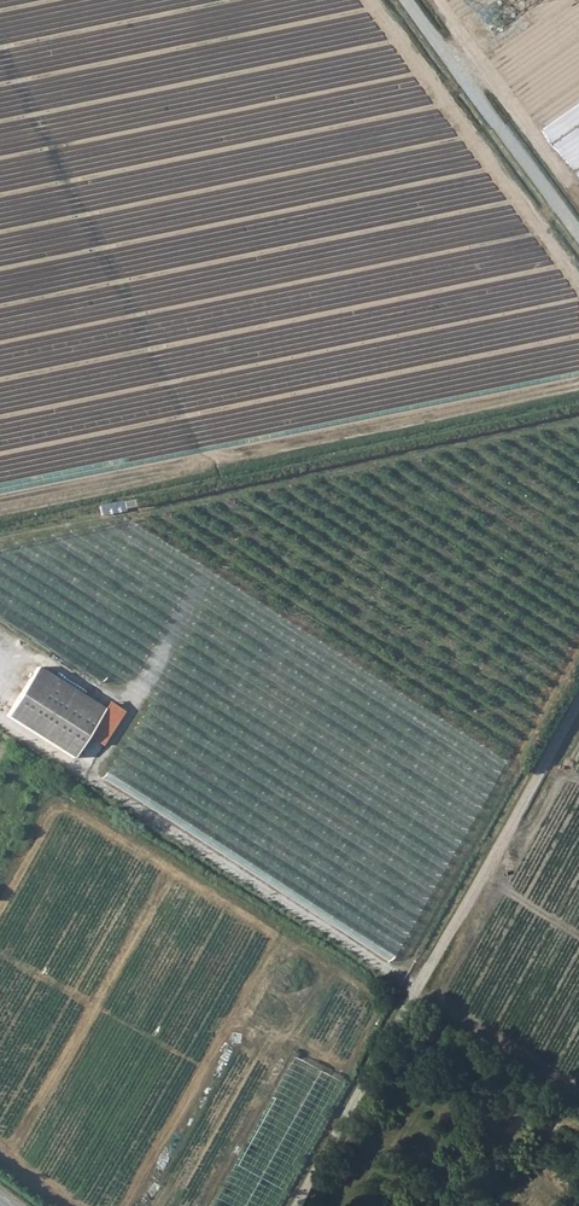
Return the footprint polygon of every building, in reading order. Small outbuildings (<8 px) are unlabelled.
[(77,758),(107,707),(38,667),(8,718),(77,758)]
